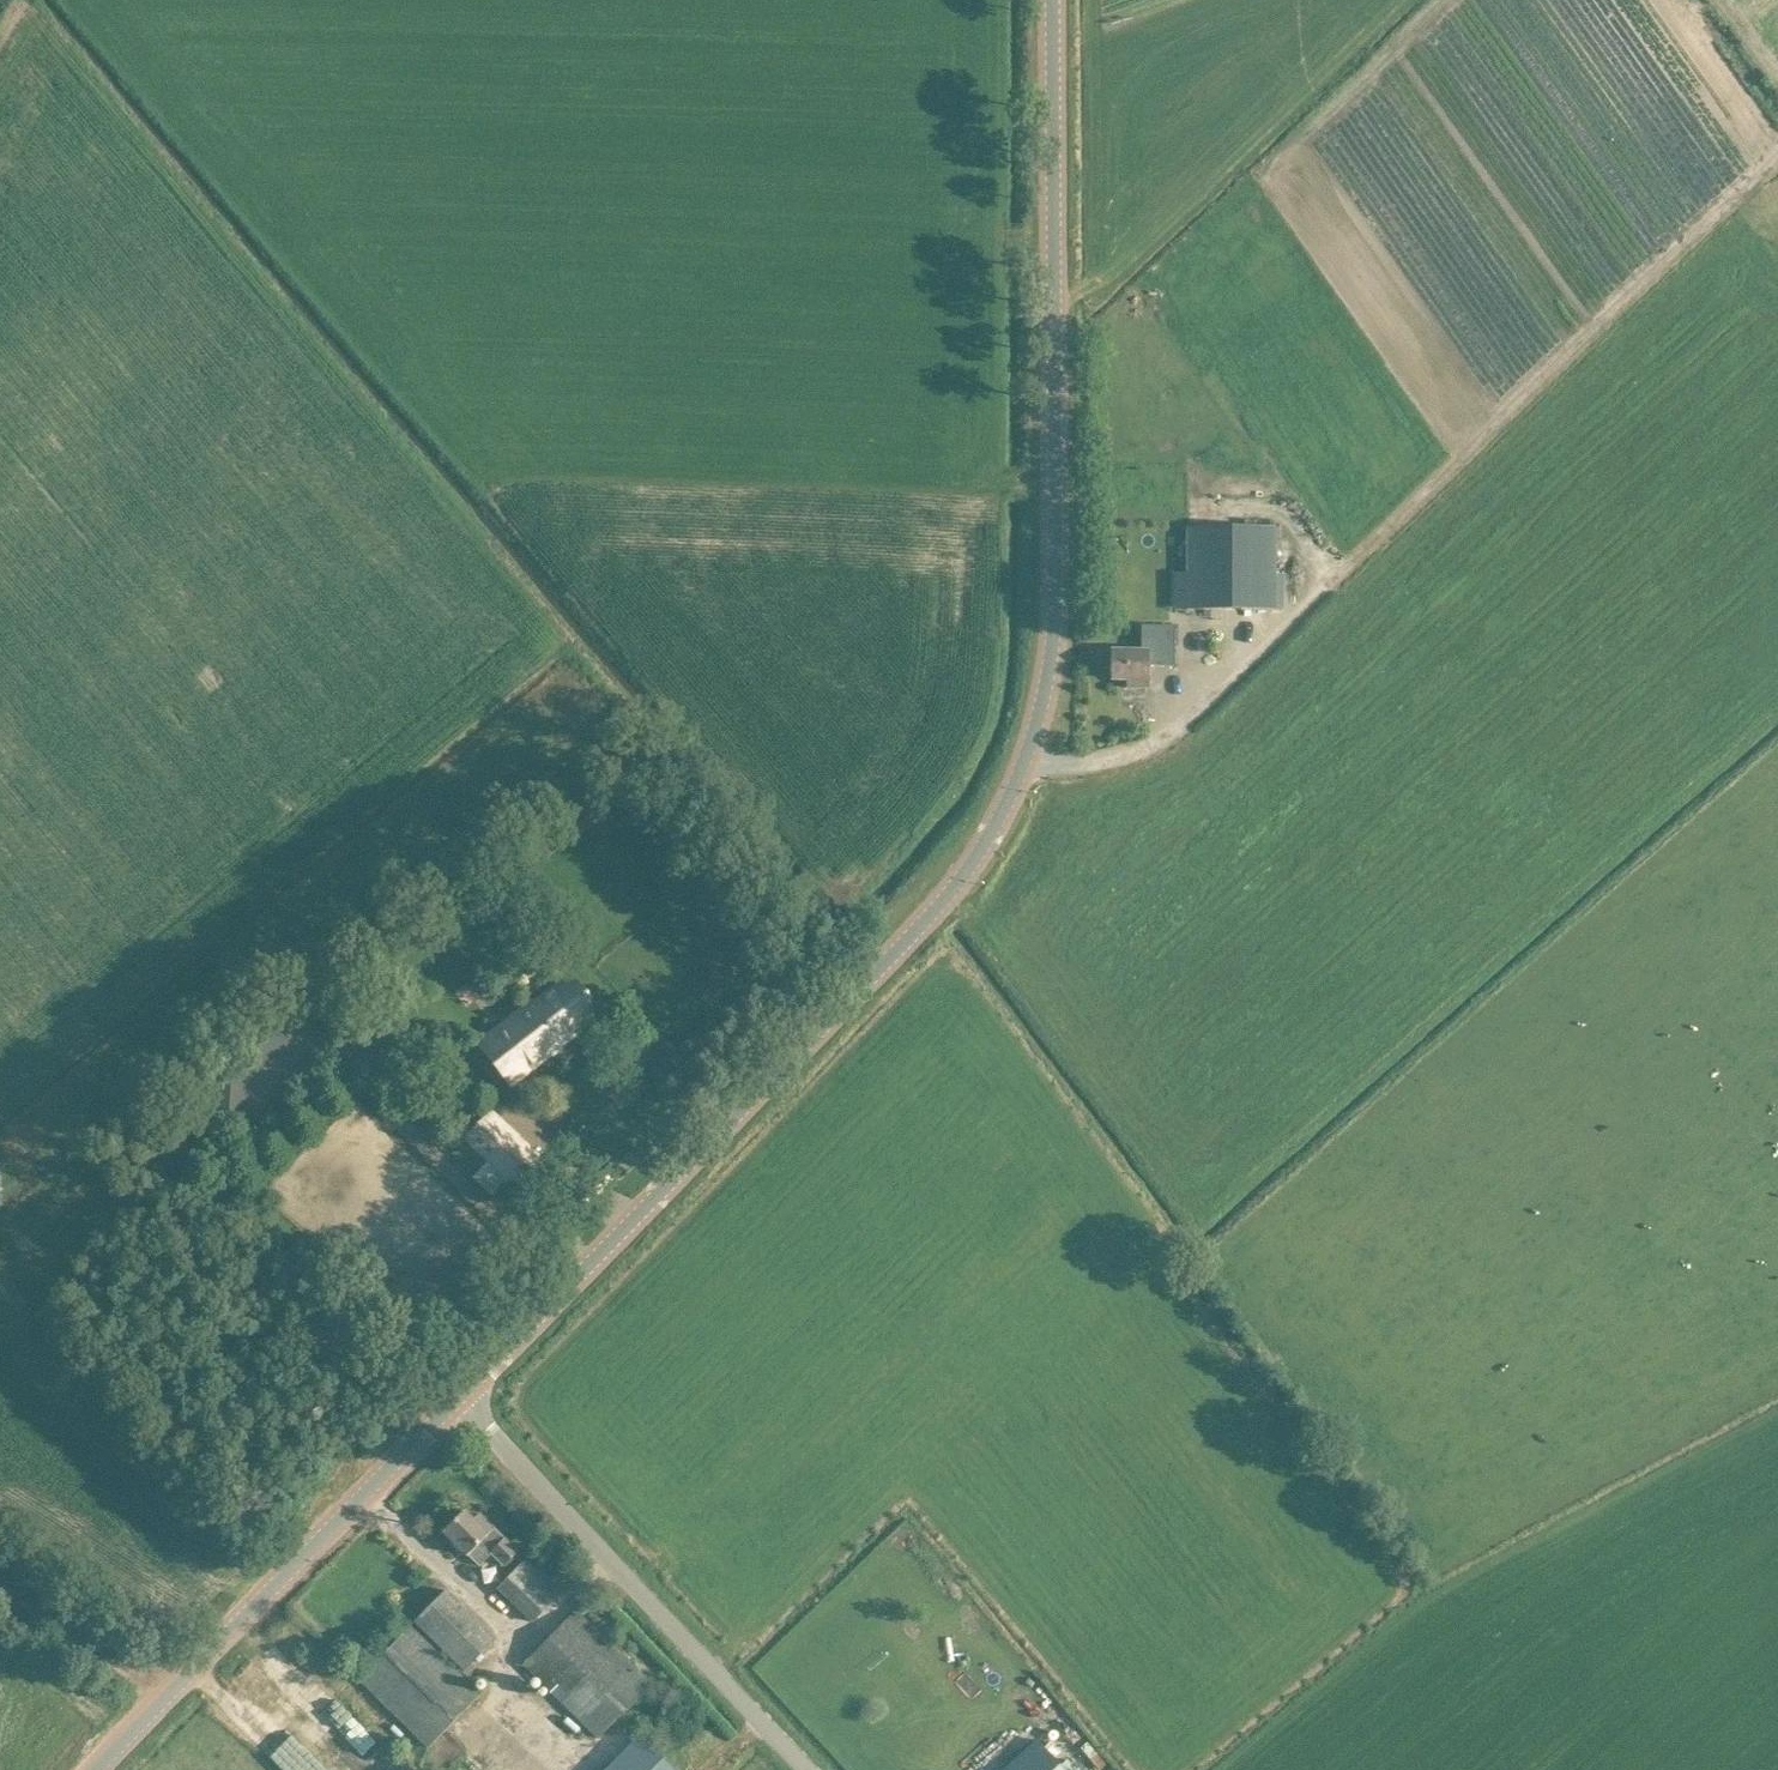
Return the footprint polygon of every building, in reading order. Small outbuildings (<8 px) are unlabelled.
[(1187,527),(1187,610),(1276,610),(1276,527),(1187,527)] [(1127,687),(1133,688),(1149,688),(1149,666),(1175,666),(1175,626),(1142,626),(1142,650),(1111,650),(1111,680),(1127,680),(1127,687)] [(599,1012),(584,994),(571,977),(534,1007),(532,1004),(480,1045),(510,1083),(599,1012)] [(212,1114),(245,1115),(249,1082),(290,1044),(268,1020),(215,1073),(212,1114)] [(467,1139),(502,1172),(519,1188),(543,1162),(526,1146),(491,1114),(467,1139)] [(443,1532),(468,1555),(478,1566),(491,1552),(505,1566),(518,1552),(479,1514),(473,1520),(464,1511),(443,1532)] [(527,1558),(510,1576),(499,1588),(534,1621),(562,1591),(527,1558)] [(359,1678),(377,1695),(428,1746),(479,1694),(440,1656),(444,1652),(464,1671),(496,1638),(447,1590),(359,1678)] [(598,1739),(623,1713),(650,1686),(575,1612),(558,1628),(550,1637),(522,1665),(598,1739)] [(252,1700),(278,1699),(278,1688),(252,1689),(252,1700)] [(641,1736),(606,1769),(675,1769),(641,1736)] [(1038,1739),(1016,1760),(1004,1769),(1067,1769),(1038,1739)] [(366,1765),(371,1769),(391,1769),(376,1755),(366,1765)]
